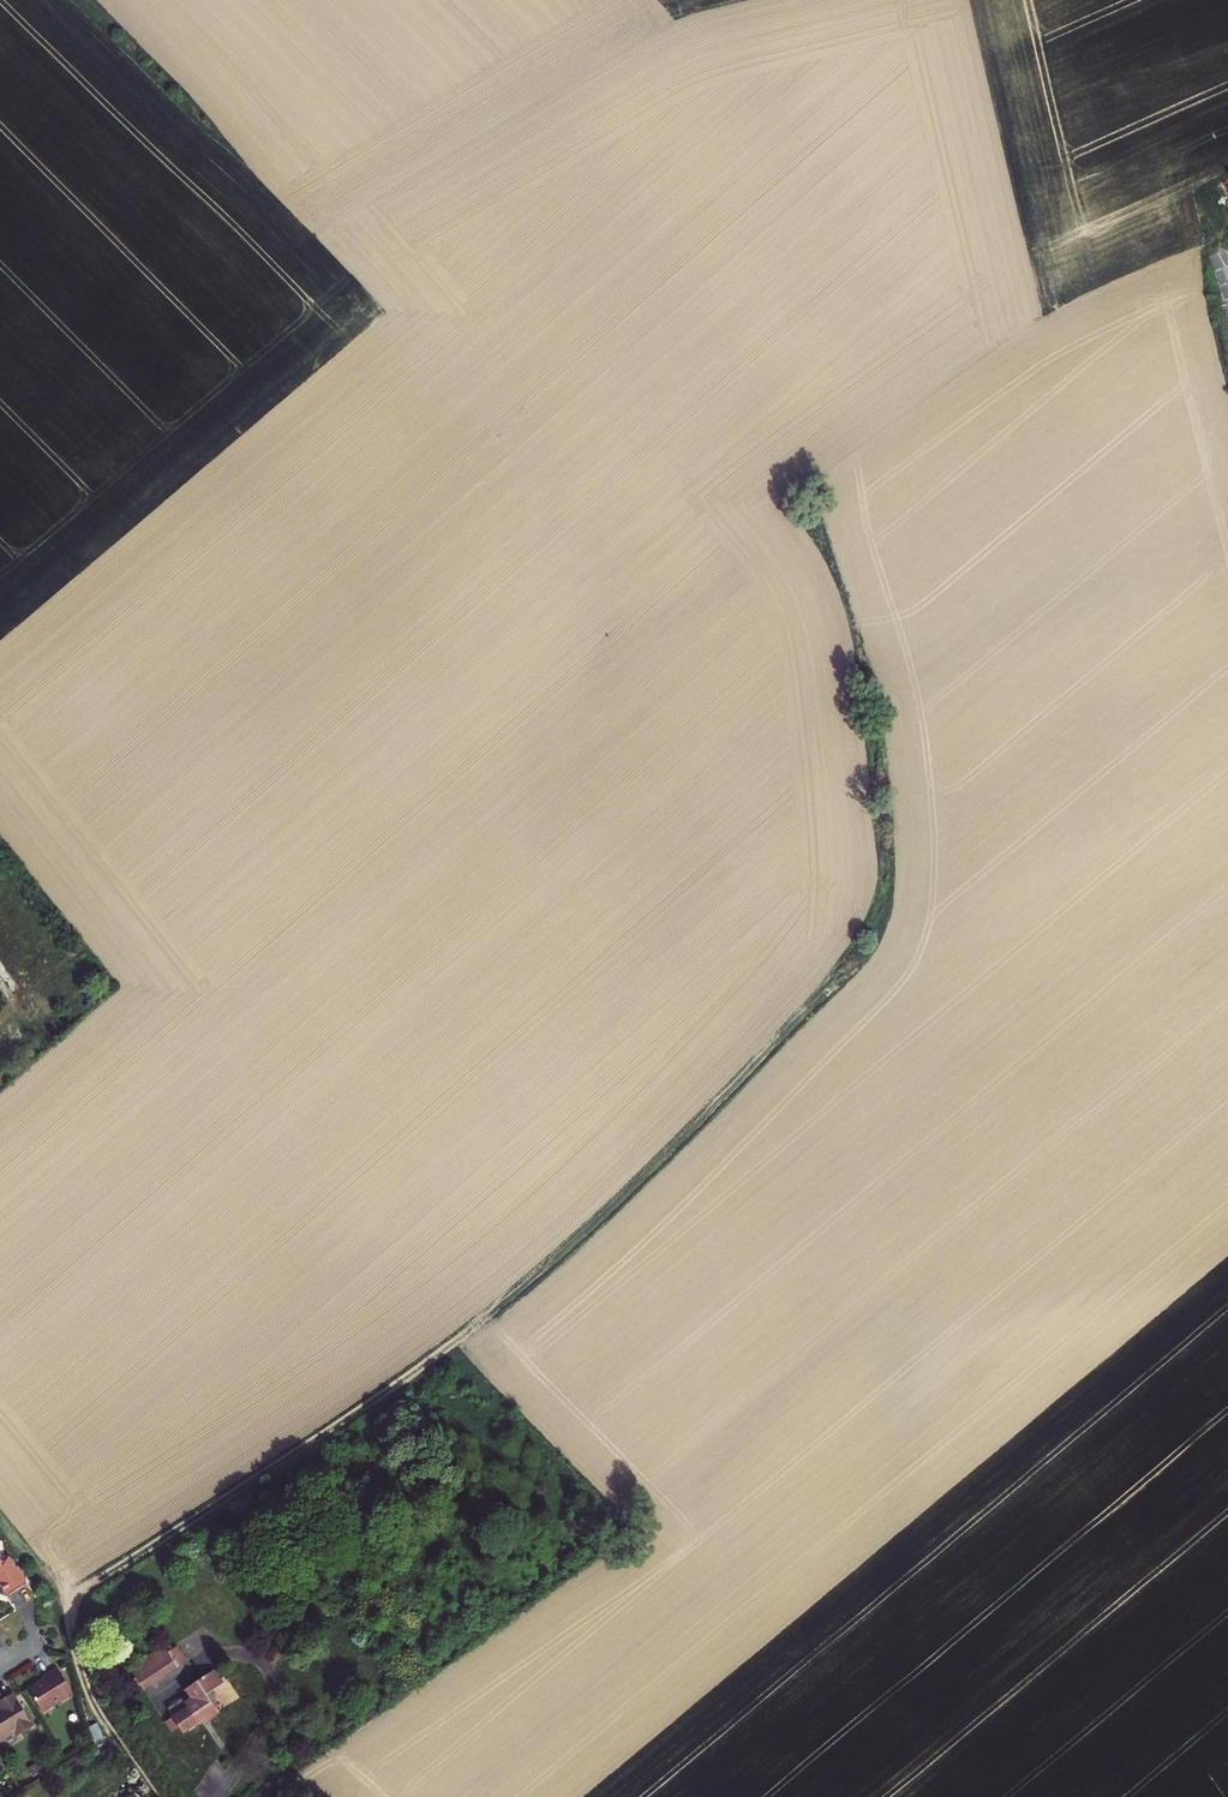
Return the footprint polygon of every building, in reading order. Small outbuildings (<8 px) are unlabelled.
[(9,1598),(28,1587),(23,1579),(17,1570),(10,1558),(2,1559),(1,1546),(0,1546),(0,1583),(9,1598)] [(20,1569),(17,1570),(23,1579),(26,1578),(20,1569)] [(171,1653),(167,1646),(131,1670),(137,1678),(142,1685),(145,1690),(181,1667),(171,1653)] [(188,1662),(179,1647),(171,1653),(181,1667),(188,1662)] [(43,1710),(73,1691),(58,1666),(43,1675),(45,1678),(29,1687),(43,1710)] [(169,1709),(175,1717),(167,1722),(174,1732),(181,1727),(185,1733),(203,1721),(201,1719),(207,1716),(208,1718),(211,1718),(220,1713),(208,1695),(224,1684),(215,1671),(186,1690),(192,1698),(186,1702),(184,1699),(169,1709)] [(142,1685),(137,1678),(130,1683),(135,1690),(142,1685)] [(16,1731),(20,1729),(23,1733),(35,1725),(14,1692),(0,1700),(0,1704),(2,1707),(0,1708),(0,1741),(16,1731)] [(90,1730),(94,1743),(101,1741),(97,1728),(90,1730)]
